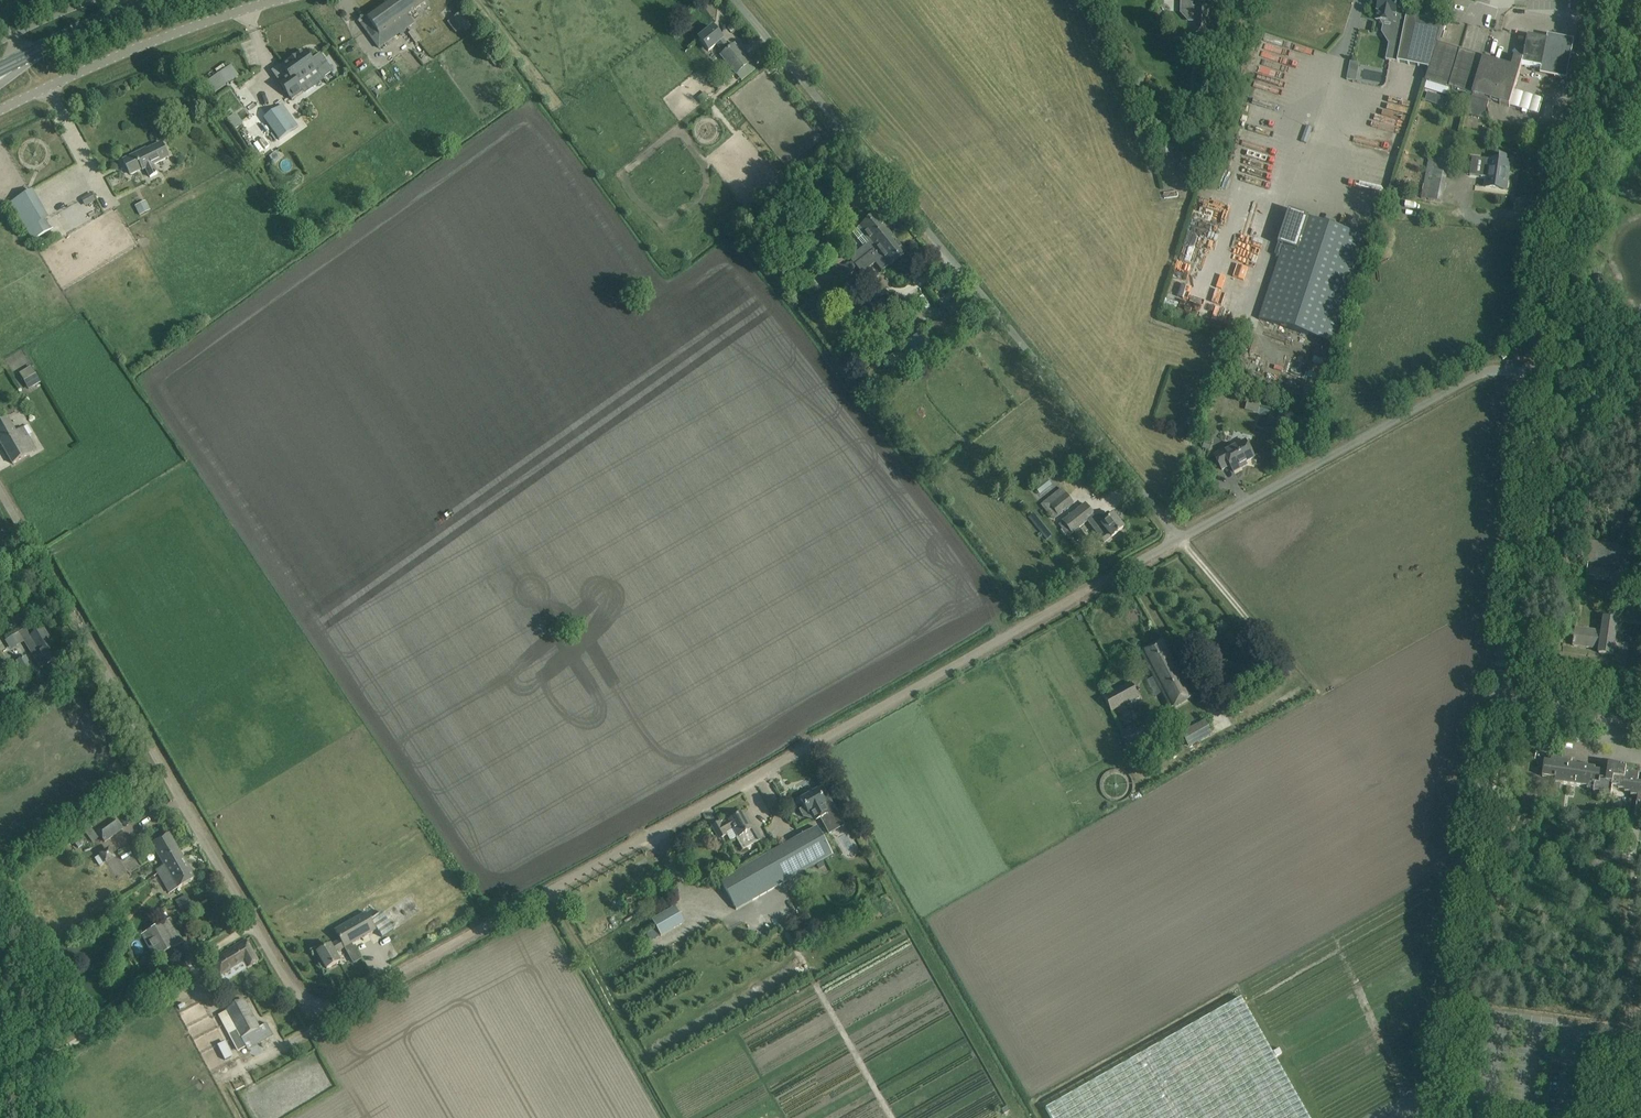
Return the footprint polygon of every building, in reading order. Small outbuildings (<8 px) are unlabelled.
[(367,33),(378,48),(407,27),(402,19),(425,2),(424,0),(391,0),(366,18),(367,19),(361,24),(367,33)] [(1181,10),(1196,11),(1196,34),(1209,35),(1210,7),(1196,7),(1193,7),(1193,0),(1181,0),(1181,10)] [(1376,20),(1380,21),(1394,24),(1395,15),(1398,0),(1379,0),(1377,11),(1378,11),(1376,20)] [(468,24),(460,13),(452,19),(460,29),(468,24)] [(1389,42),(1386,60),(1429,69),(1438,45),(1445,24),(1406,16),(1406,17),(1395,15),(1394,24),(1396,24),(1392,43),(1389,42)] [(699,40),(706,48),(709,52),(717,45),(724,54),(721,56),(736,75),(750,64),(734,45),(730,49),(713,28),(699,40)] [(412,30),(409,33),(416,42),(419,40),(412,30)] [(1512,68),(1520,70),(1522,65),(1542,69),(1547,40),(1528,36),(1523,62),(1514,59),(1512,68)] [(1573,41),(1548,36),(1547,40),(1542,69),(1541,74),(1566,79),(1573,41)] [(1425,81),(1472,96),(1483,60),(1484,58),(1438,45),(1429,69),(1425,81)] [(296,81),(315,67),(321,75),(331,67),(319,52),(310,59),(304,51),(295,57),(295,56),(288,61),(289,62),(282,68),(288,76),(279,82),(288,95),(289,94),(293,100),(304,91),(296,81)] [(1512,68),(1483,60),(1472,96),(1470,102),(1487,107),(1489,101),(1509,107),(1514,92),(1520,70),(1512,68)] [(230,65),(208,82),(216,93),(238,76),(230,65)] [(718,88),(731,78),(727,73),(714,83),(718,88)] [(1428,92),(1426,99),(1432,101),(1435,94),(1428,92)] [(1514,92),(1509,107),(1536,115),(1541,100),(1514,92)] [(732,103),(728,98),(722,103),(726,108),(732,103)] [(279,141),(298,127),(288,112),(283,116),(278,108),(263,119),(279,141)] [(261,116),(241,127),(253,150),(274,139),(261,116)] [(1307,126),(1301,141),(1306,143),(1314,122),(1311,121),(1309,127),(1307,126)] [(1193,140),(1194,150),(1208,149),(1208,139),(1193,140)] [(153,165),(168,157),(161,143),(136,156),(136,154),(123,160),(130,175),(142,169),(143,170),(146,169),(150,177),(158,174),(153,165)] [(1194,150),(1195,169),(1209,168),(1208,149),(1194,150)] [(1499,161),(1484,159),(1481,177),(1487,178),(1485,187),(1506,190),(1510,163),(1509,163),(1510,157),(1500,156),(1499,161)] [(1429,159),(1425,177),(1446,181),(1449,163),(1429,159)] [(32,191),(27,194),(11,203),(28,230),(48,219),(32,191)] [(85,207),(96,201),(91,193),(81,199),(85,207)] [(140,216),(151,210),(146,201),(135,206),(140,216)] [(1283,247),(1259,319),(1333,344),(1367,239),(1306,219),(1307,216),(1289,210),(1278,245),(1283,247)] [(892,236),(875,215),(852,233),(864,248),(857,253),(856,250),(847,257),(851,262),(854,267),(892,236)] [(1195,239),(1191,262),(1209,265),(1213,238),(1189,234),(1188,238),(1195,239)] [(882,271),(905,253),(892,236),(854,267),(845,274),(846,276),(857,267),(862,274),(876,263),(882,271)] [(833,265),(832,273),(845,274),(854,267),(851,262),(849,264),(848,262),(844,266),(833,265)] [(1178,272),(1201,279),(1203,272),(1180,266),(1178,272)] [(871,296),(853,310),(860,319),(861,318),(865,325),(872,320),(867,313),(878,305),(871,296)] [(1193,315),(1202,317),(1203,311),(1206,312),(1207,308),(1195,305),(1193,315)] [(1240,327),(1243,312),(1218,307),(1215,322),(1240,327)] [(910,358),(927,345),(919,334),(902,348),(902,349),(899,352),(884,363),(885,364),(884,366),(886,369),(888,368),(889,370),(904,358),(907,355),(910,358)] [(1271,381),(1273,373),(1266,372),(1267,366),(1251,363),(1248,377),(1271,381)] [(19,373),(29,390),(41,383),(32,366),(19,373)] [(22,459),(37,450),(23,427),(16,431),(9,418),(1,422),(0,423),(0,442),(13,464),(22,459)] [(1273,423),(1270,433),(1276,435),(1279,425),(1273,423)] [(1205,440),(1202,449),(1208,451),(1211,442),(1205,440)] [(1214,455),(1222,470),(1230,465),(1234,472),(1242,468),(1241,465),(1255,458),(1246,441),(1230,449),(1229,447),(1214,455)] [(1073,503),(1066,494),(1062,489),(1042,504),(1054,519),(1073,503)] [(1101,525),(1085,504),(1059,525),(1068,537),(1088,522),(1104,543),(1111,537),(1111,538),(1123,528),(1113,516),(1101,525)] [(1047,539),(1051,536),(1035,517),(1031,521),(1047,539)] [(1590,542),(1588,562),(1626,567),(1628,547),(1590,542)] [(1602,632),(1576,628),(1573,646),(1591,648),(1591,647),(1600,648),(1599,653),(1611,655),(1613,635),(1616,635),(1618,621),(1604,619),(1602,632)] [(22,632),(20,633),(25,641),(41,668),(51,662),(60,656),(43,629),(36,634),(31,626),(22,632)] [(1192,697),(1173,660),(1162,641),(1140,653),(1150,672),(1170,709),(1192,697)] [(34,671),(26,656),(16,663),(17,665),(14,667),(16,671),(10,674),(14,682),(34,671)] [(1111,712),(1138,698),(1130,683),(1103,697),(1111,712)] [(1189,746),(1212,733),(1206,722),(1183,734),(1189,746)] [(1133,725),(1121,731),(1131,750),(1138,746),(1140,751),(1153,744),(1144,726),(1136,731),(1133,725)] [(1638,802),(1635,818),(1640,819),(1640,783),(1638,783),(1639,774),(1633,773),(1633,771),(1626,770),(1627,768),(1609,765),(1608,774),(1601,773),(1602,771),(1595,770),(1596,768),(1572,765),(1572,760),(1552,757),(1551,762),(1545,761),(1542,777),(1555,779),(1555,783),(1561,784),(1566,785),(1588,788),(1587,790),(1594,791),(1594,793),(1600,794),(1600,796),(1611,798),(1613,787),(1619,787),(1618,790),(1625,790),(1625,793),(1631,794),(1631,796),(1638,797),(1638,802)] [(817,790),(801,799),(805,807),(806,809),(808,813),(811,812),(816,821),(821,818),(825,825),(829,834),(844,826),(839,817),(835,809),(834,810),(822,788),(818,790),(817,790)] [(761,840),(753,826),(751,827),(743,813),(721,825),(720,822),(712,827),(719,839),(727,835),(726,833),(734,829),(738,837),(736,838),(743,850),(761,840)] [(123,829),(113,816),(95,830),(104,843),(123,829)] [(832,856),(816,827),(785,845),(741,871),(721,882),(737,910),(832,856)] [(1631,835),(1610,832),(1608,843),(1630,846),(1631,835)] [(157,870),(158,873),(183,858),(169,834),(152,844),(165,866),(157,870)] [(109,848),(99,854),(106,864),(116,858),(109,848)] [(183,858),(158,873),(170,893),(195,878),(183,858)] [(186,895),(175,901),(179,908),(190,902),(186,895)] [(183,912),(193,906),(191,902),(181,907),(183,912)] [(675,907),(652,921),(661,936),(684,923),(675,907)] [(330,946),(318,953),(327,969),(339,962),(335,953),(345,947),(345,948),(352,944),(376,930),(377,930),(382,937),(383,938),(394,930),(382,913),(370,921),(366,913),(355,919),(335,930),(335,931),(341,940),(330,946)] [(160,925),(142,935),(156,958),(173,948),(184,942),(171,918),(161,924),(160,925)] [(674,935),(677,941),(690,935),(687,929),(674,935)] [(246,940),(211,961),(221,976),(244,962),(248,968),(259,961),(246,940)] [(1483,1003),(1495,1005),(1496,997),(1484,996),(1483,1003)] [(1241,998),(1045,1109),(1051,1117),(1309,1117),(1241,998)] [(259,1028),(244,1000),(235,1006),(226,1010),(248,1051),(273,1036),(267,1024),(259,1028)]
